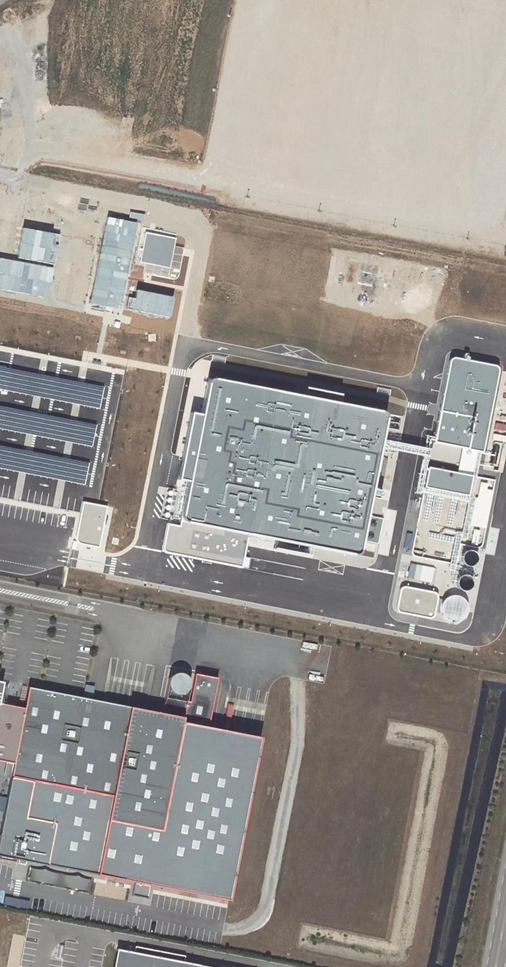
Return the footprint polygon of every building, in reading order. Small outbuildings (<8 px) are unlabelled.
[(97,237),(78,344),(113,351),(120,313),(138,316),(145,277),(147,278),(152,251),(192,258),(198,224),(141,214),(140,222),(103,215),(101,224),(94,222),(92,236),(97,237)] [(193,262),(200,263),(203,248),(196,247),(193,262)] [(420,277),(422,264),(410,262),(408,275),(420,277)] [(381,274),(391,275),(391,266),(382,265),(381,274)] [(56,273),(52,295),(63,296),(67,275),(56,273)] [(393,350),(397,337),(378,331),(374,343),(371,342),(368,350),(374,351),(376,345),(393,350)] [(100,407),(109,351),(74,345),(62,419),(96,424),(114,427),(117,410),(100,407)] [(403,359),(412,358),(412,346),(402,346),(403,359)] [(401,382),(405,362),(366,355),(363,375),(401,382)] [(453,355),(412,552),(461,562),(502,365),(453,355)] [(389,410),(210,375),(203,412),(195,410),(182,475),(189,477),(180,524),(169,522),(164,549),(241,563),(247,532),(361,553),(389,410)] [(24,409),(24,421),(53,423),(53,411),(24,409)] [(48,452),(50,430),(36,429),(34,451),(48,452)] [(161,503),(162,497),(149,493),(147,499),(161,503)] [(399,585),(395,605),(430,613),(435,592),(399,585)] [(446,595),(443,608),(457,612),(460,599),(446,595)] [(186,701),(181,700),(182,694),(181,694),(179,693),(175,693),(173,692),(170,691),(168,698),(165,697),(161,714),(28,687),(24,708),(0,703),(0,761),(12,763),(9,776),(0,821),(0,856),(228,903),(261,738),(205,726),(214,678),(192,673),(186,701)] [(187,690),(188,687),(189,684),(188,681),(187,678),(185,676),(183,674),(180,673),(176,673),(173,675),(170,677),(169,680),(168,682),(168,686),(169,688),(170,691),(173,692),(175,693),(179,693),(181,694),(182,694),(184,693),(187,690)] [(183,962),(184,956),(135,946),(134,952),(116,949),(116,951),(117,951),(114,966),(210,966),(183,962)]
